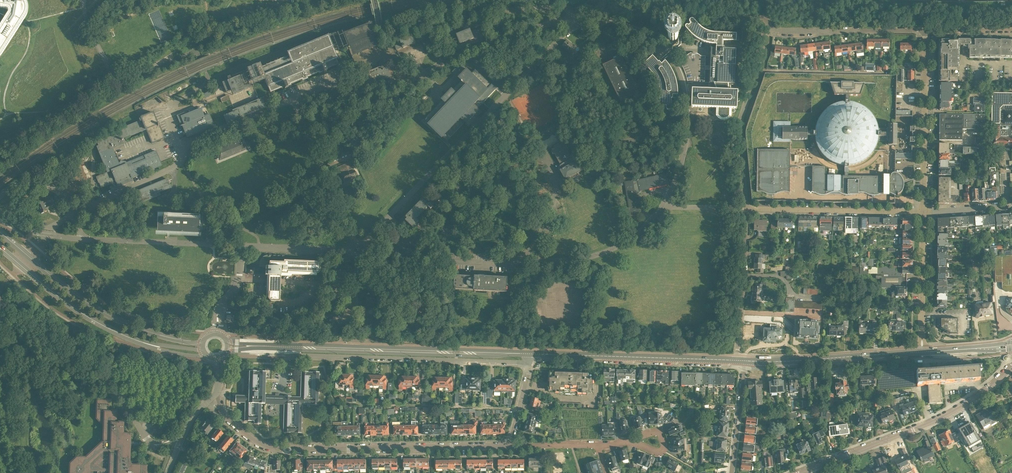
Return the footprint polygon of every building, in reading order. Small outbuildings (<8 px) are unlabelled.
[(1,61),(24,22),(27,17),(28,15),(28,13),(29,9),(28,6),(27,4),(25,1),(24,0),(0,0),(0,10),(8,11),(9,12),(10,12),(10,13),(10,14),(10,15),(0,31),(0,62),(1,61)] [(171,38),(159,10),(149,14),(161,42),(171,38)] [(653,56),(644,64),(652,73),(654,75),(656,78),(657,80),(658,83),(659,85),(660,88),(660,91),(660,93),(659,106),(666,106),(666,108),(666,109),(667,109),(667,110),(668,110),(669,110),(670,110),(671,109),(671,108),(671,106),(672,98),(673,98),(673,95),(678,95),(678,93),(678,91),(678,88),(677,85),(677,82),(676,78),(675,75),(673,71),(671,67),(669,65),(668,63),(665,61),(664,62),(662,60),(682,43),(682,37),(688,31),(689,32),(692,35),(694,36),(695,38),(697,39),(699,40),(700,41),(702,41),(704,42),(706,43),(707,43),(710,44),(712,44),(713,44),(714,44),(716,44),(716,46),(716,48),(711,48),(710,82),(710,89),(692,89),(692,107),(718,108),(718,115),(719,116),(719,117),(720,117),(722,118),(723,118),(724,118),(725,118),(726,118),(727,118),(728,117),(729,116),(730,115),(730,108),(737,109),(738,90),(731,90),(731,83),(735,83),(736,49),(723,48),(723,47),(724,40),(736,41),(737,37),(737,33),(715,32),(713,32),(712,32),(710,31),(709,31),(707,30),(705,29),(704,29),(703,28),(702,27),(701,26),(699,25),(698,24),(697,22),(696,21),(694,20),(694,19),(693,19),(692,19),(691,19),(690,19),(690,20),(689,21),(689,22),(690,22),(690,23),(691,24),(689,25),(688,25),(687,25),(686,25),(686,26),(685,26),(685,27),(686,28),(687,29),(680,35),(679,34),(678,34),(679,35),(678,36),(680,38),(680,42),(660,58),(657,61),(653,56)] [(345,33),(341,34),(342,36),(343,36),(347,44),(348,46),(375,35),(374,33),(370,24),(345,34),(345,33)] [(670,26),(668,28),(666,30),(664,32),(664,35),(665,38),(666,41),(668,43),(671,44),(674,44),(676,44),(679,42),(681,40),(682,37),(682,35),(682,32),(680,29),(678,27),(676,26),(673,26),(670,26)] [(470,30),(457,35),(458,37),(449,40),(454,51),(484,40),(479,28),(471,32),(470,30)] [(423,43),(428,55),(433,52),(426,34),(420,36),(419,33),(413,35),(400,40),(400,41),(394,43),(397,50),(403,47),(403,48),(416,43),(416,42),(421,40),(423,43)] [(230,76),(229,77),(227,77),(228,79),(225,80),(226,81),(222,83),(226,91),(251,81),(252,83),(253,84),(253,85),(265,80),(264,81),(265,82),(266,83),(266,84),(267,86),(268,86),(268,87),(270,92),(284,86),(285,88),(287,87),(287,86),(291,85),(291,84),(302,79),(302,80),(308,78),(307,77),(319,72),(319,73),(323,71),(324,72),(326,71),(326,69),(339,64),(336,59),(337,58),(333,49),(328,36),(305,45),(287,53),(288,56),(284,58),(284,57),(284,58),(280,60),(280,59),(280,60),(275,62),(275,61),(274,61),(274,62),(271,63),(270,63),(270,64),(266,65),(261,67),(259,64),(246,69),(247,70),(230,77),(230,76)] [(868,47),(874,47),(874,40),(867,40),(867,47),(866,47),(866,50),(868,50),(868,47)] [(969,57),(1000,57),(1011,57),(1011,40),(1000,40),(991,40),(974,40),(970,40),(963,40),(958,40),(958,41),(949,40),(940,40),(940,60),(940,71),(940,81),(957,81),(958,59),(958,50),(958,45),(960,45),(960,46),(962,46),(968,46),(968,49),(968,53),(969,53),(969,57)] [(564,45),(563,46),(566,48),(565,49),(571,54),(572,53),(570,51),(574,46),(572,45),(573,45),(571,44),(567,41),(566,42),(565,42),(563,45),(564,45)] [(822,43),(823,50),(829,49),(830,52),(832,52),(831,49),(830,42),(822,43)] [(823,53),(823,50),(822,43),(815,44),(815,51),(819,50),(819,53),(823,53)] [(855,44),(856,51),(857,51),(857,54),(865,52),(864,44),(862,44),(862,43),(855,44)] [(900,43),(900,50),(910,50),(910,53),(913,53),(913,49),(911,49),(911,43),(900,43)] [(812,51),(815,51),(815,44),(807,45),(808,52),(808,55),(813,55),(812,51)] [(804,52),(808,52),(807,45),(800,46),(801,53),(800,53),(800,56),(805,55),(804,52)] [(775,53),(781,54),(782,47),(775,46),(775,49),(771,48),(770,56),(774,56),(775,53)] [(599,48),(589,48),(589,51),(591,51),(591,60),(600,59),(599,48)] [(788,55),(792,55),(792,57),(793,58),(794,59),(795,67),(799,67),(798,59),(796,58),(796,55),(795,55),(796,49),(789,48),(788,55)] [(689,82),(695,82),(704,82),(705,56),(701,56),(696,53),(691,52),(687,55),(685,59),(680,61),(684,69),(686,76),(688,83),(689,82)] [(603,65),(608,77),(612,83),(621,102),(639,93),(621,56),(603,65)] [(586,60),(581,57),(577,64),(582,66),(586,60)] [(361,74),(361,75),(363,78),(360,78),(364,87),(390,76),(386,67),(384,69),(383,65),(361,74)] [(453,72),(459,78),(462,81),(461,82),(462,82),(454,91),(452,89),(441,101),(442,102),(425,120),(429,124),(428,124),(442,137),(443,137),(447,140),(465,122),(466,123),(475,114),(478,115),(481,112),(478,108),(496,89),(492,85),(491,85),(475,70),(472,74),(467,70),(463,66),(455,70),(453,72)] [(904,80),(907,80),(907,81),(914,81),(914,71),(908,71),(904,71),(904,69),(901,69),(901,82),(904,82),(904,80)] [(849,101),(849,95),(860,96),(864,83),(854,83),(854,82),(841,82),(841,83),(830,83),(834,95),(845,95),(845,101),(845,102),(842,103),(840,103),(837,104),(835,105),(832,106),(830,107),(828,109),(826,110),(824,112),(822,114),(820,117),(819,119),(818,121),(817,124),(816,126),(815,129),(815,132),(813,132),(813,131),(811,131),(811,132),(808,132),(808,127),(807,127),(791,127),(791,121),(790,121),(789,121),(787,121),(773,121),(773,142),(790,142),(793,142),(793,140),(807,140),(808,135),(813,135),(813,136),(815,136),(815,139),(816,142),(817,144),(818,147),(819,150),(820,152),(822,154),(824,156),(826,158),(828,160),(831,162),(833,163),(836,164),(839,165),(842,165),(844,166),(844,172),(844,176),(842,176),(840,176),(840,175),(827,175),(827,176),(826,176),(826,167),(812,166),(812,180),(812,192),(813,193),(816,194),(818,195),(819,195),(821,195),(822,195),(823,195),(825,195),(826,195),(829,194),(841,194),(842,194),(844,195),(845,195),(847,196),(849,196),(850,196),(851,195),(852,195),(858,195),(858,193),(859,193),(861,193),(863,193),(865,193),(868,195),(870,195),(871,196),(873,196),(876,196),(877,196),(878,195),(881,194),(883,193),(883,195),(889,195),(889,193),(895,196),(896,192),(897,192),(897,194),(897,195),(899,194),(900,193),(901,192),(902,191),(903,190),(903,188),(903,186),(904,185),(904,183),(903,181),(903,180),(902,178),(901,177),(900,176),(899,174),(898,174),(897,173),(896,173),(895,172),(895,173),(893,173),(892,173),(891,174),(891,175),(890,176),(890,177),(889,176),(889,175),(888,175),(883,175),(883,177),(848,176),(848,172),(849,166),(851,166),(854,165),(857,164),(859,164),(862,162),(864,161),(866,159),(869,158),(870,156),(872,153),(874,151),(874,150),(875,149),(876,146),(877,144),(878,141),(886,141),(886,145),(888,145),(893,145),(895,145),(897,145),(897,136),(897,125),(897,124),(895,124),(893,124),(888,124),(888,128),(887,128),(878,128),(877,125),(877,123),(875,120),(874,118),(873,116),(871,113),(869,111),(867,110),(865,108),(862,106),(860,105),(857,104),(855,103),(852,103),(849,102),(849,101)] [(994,146),(1011,146),(1011,93),(994,93),(992,94),(991,146),(994,146)] [(257,100),(255,101),(232,110),(233,112),(224,116),(226,122),(240,117),(241,117),(248,114),(247,112),(260,107),(260,109),(265,107),(263,100),(262,100),(261,98),(257,100)] [(975,110),(974,112),(985,112),(985,98),(973,98),(973,105),(975,105),(975,108),(973,108),(973,110),(975,110)] [(180,115),(178,116),(182,125),(181,125),(181,126),(182,126),(187,137),(214,126),(209,114),(204,116),(201,109),(181,117),(180,115)] [(162,165),(161,162),(156,151),(126,163),(126,162),(121,161),(121,163),(119,163),(113,148),(123,144),(122,141),(123,140),(123,139),(125,138),(126,140),(131,138),(130,136),(146,129),(152,143),(165,138),(159,124),(158,124),(157,123),(157,122),(153,112),(140,117),(141,118),(139,119),(140,121),(100,137),(101,140),(97,141),(99,146),(97,147),(107,172),(96,177),(98,183),(99,182),(101,187),(112,183),(115,187),(118,186),(118,187),(133,180),(132,178),(162,165)] [(958,114),(945,114),(940,114),(939,133),(939,134),(939,140),(962,140),(962,129),(969,129),(974,129),(975,129),(975,125),(980,125),(980,126),(984,126),(985,115),(975,114),(958,114)] [(230,144),(215,150),(219,160),(247,149),(243,138),(239,140),(237,138),(229,141),(230,144)] [(963,147),(963,154),(976,154),(984,154),(984,138),(975,138),(975,147),(963,147)] [(560,143),(553,146),(554,148),(552,149),(553,151),(552,151),(553,154),(554,154),(561,165),(560,166),(562,169),(561,170),(560,171),(563,175),(562,175),(564,179),(565,178),(565,179),(566,180),(566,179),(569,178),(570,180),(579,175),(578,173),(581,171),(581,170),(577,162),(576,162),(575,162),(573,159),(572,159),(566,148),(567,147),(565,144),(564,144),(563,143),(561,144),(560,143)] [(939,153),(952,154),(954,154),(954,150),(949,150),(949,144),(939,144),(939,153)] [(790,167),(790,150),(757,149),(757,172),(757,192),(758,191),(760,192),(761,192),(763,192),(765,193),(767,194),(768,195),(770,195),(771,195),(773,195),(774,195),(775,194),(778,193),(779,192),(782,192),(783,192),(784,192),(786,192),(787,192),(788,193),(790,193),(790,167)] [(329,167),(351,157),(349,151),(326,161),(329,167)] [(334,169),(331,170),(332,173),(331,173),(332,176),(340,173),(344,183),(337,187),(338,190),(353,183),(350,177),(356,175),(353,168),(356,167),(353,160),(334,169)] [(997,200),(997,195),(995,163),(992,163),(992,168),(989,168),(991,188),(991,200),(997,200)] [(640,191),(664,185),(668,184),(665,174),(656,176),(639,180),(638,179),(637,179),(638,180),(633,181),(625,182),(625,183),(619,184),(619,186),(625,185),(629,207),(625,208),(626,217),(640,215),(639,209),(638,210),(635,194),(641,192),(640,191)] [(946,204),(947,204),(957,203),(957,198),(957,196),(950,196),(951,178),(939,178),(938,203),(946,204)] [(167,179),(137,191),(141,203),(160,195),(159,192),(171,187),(167,179)] [(409,226),(408,227),(407,228),(410,231),(413,228),(414,228),(414,229),(415,229),(416,229),(417,229),(418,228),(418,227),(418,226),(418,225),(418,224),(417,224),(420,220),(433,207),(436,209),(445,201),(449,197),(442,189),(437,194),(439,195),(434,200),(427,193),(421,199),(422,200),(409,213),(408,212),(402,219),(409,226)] [(44,212),(47,210),(48,210),(47,209),(55,205),(53,201),(54,201),(51,195),(47,197),(48,199),(43,202),(43,201),(36,205),(36,206),(35,206),(36,209),(38,208),(40,214),(41,213),(42,214),(44,213),(44,212)] [(156,232),(165,233),(202,234),(203,216),(173,215),(173,216),(157,215),(156,226),(157,226),(156,232)] [(983,228),(988,228),(987,216),(975,217),(975,228),(983,228)] [(861,226),(861,218),(858,218),(852,218),(852,233),(856,233),(857,232),(858,232),(858,226),(861,226)] [(883,219),(874,218),(874,226),(875,226),(876,226),(876,228),(880,228),(880,226),(883,226),(883,219)] [(754,219),(754,228),(759,228),(759,230),(766,230),(766,220),(759,220),(759,219),(754,219)] [(897,219),(888,219),(888,226),(889,226),(890,226),(890,228),(894,228),(894,227),(897,227),(897,219)] [(452,232),(444,228),(441,233),(449,237),(452,232)] [(264,256),(263,257),(262,257),(262,258),(261,258),(261,259),(260,259),(260,260),(260,261),(259,262),(259,263),(259,264),(259,267),(265,267),(265,274),(265,275),(267,275),(266,281),(266,296),(268,296),(268,297),(268,298),(268,299),(269,300),(270,300),(270,301),(271,301),(279,301),(280,282),(280,276),(291,276),(291,274),(316,275),(316,273),(317,273),(318,273),(319,273),(319,272),(319,271),(320,271),(320,262),(284,261),(284,256),(268,255),(267,255),(266,255),(265,256),(264,256)] [(754,263),(762,264),(763,264),(763,259),(764,259),(764,255),(755,255),(755,258),(755,259),(754,260),(754,262),(754,263)] [(1011,291),(1011,255),(994,256),(995,282),(1002,282),(1002,287),(1002,288),(1002,289),(1003,289),(1003,290),(1004,290),(1004,291),(1005,291),(1011,291)] [(763,264),(762,264),(754,263),(754,264),(754,265),(754,267),(754,269),(758,269),(758,272),(763,273),(763,269),(765,269),(765,264),(763,264)] [(884,287),(894,288),(895,288),(898,288),(898,287),(902,287),(902,274),(912,274),(912,268),(902,268),(902,269),(896,269),(896,267),(877,267),(868,267),(868,274),(876,274),(876,279),(881,279),(881,287),(884,287)] [(508,278),(490,277),(485,277),(485,276),(479,276),(475,276),(475,277),(455,275),(454,289),(474,290),(507,292),(508,278)] [(761,294),(762,288),(765,288),(765,285),(757,284),(756,287),(753,287),(753,293),(761,294)] [(895,288),(895,290),(893,290),(893,293),(892,293),(892,296),(907,296),(907,292),(907,287),(902,287),(898,287),(898,288),(895,288)] [(367,300),(367,302),(370,302),(370,303),(378,303),(378,301),(380,301),(380,292),(374,291),(371,294),(371,295),(367,295),(367,297),(366,297),(366,300),(367,300)] [(761,301),(761,297),(764,298),(764,294),(761,294),(753,293),(752,300),(752,302),(755,303),(756,301),(761,301)] [(991,303),(983,304),(984,315),(990,315),(990,314),(991,314),(990,312),(992,311),(991,303)] [(984,315),(983,304),(975,305),(976,313),(975,313),(976,316),(976,317),(976,318),(978,318),(979,318),(979,317),(979,316),(984,315)] [(818,326),(818,321),(818,315),(798,313),(798,320),(798,325),(796,325),(796,332),(797,332),(797,337),(802,338),(802,337),(805,338),(805,339),(809,339),(809,338),(812,338),(817,339),(817,333),(819,333),(819,326),(818,326)] [(958,334),(958,322),(958,318),(940,318),(938,318),(938,326),(943,330),(943,331),(945,332),(947,332),(950,334),(958,334)] [(889,331),(896,331),(896,322),(896,319),(891,319),(891,322),(889,322),(889,326),(887,327),(887,330),(889,330),(889,331)] [(859,333),(867,333),(867,324),(867,322),(866,322),(867,321),(863,321),(860,320),(859,321),(859,323),(859,329),(857,329),(857,332),(859,333)] [(841,327),(837,327),(837,336),(844,336),(844,333),(846,333),(847,328),(848,328),(848,321),(843,321),(843,325),(841,326),(841,327)] [(867,322),(867,324),(867,333),(873,333),(874,330),(876,330),(876,321),(871,321),(871,322),(867,322)] [(906,322),(896,322),(896,331),(903,331),(903,328),(905,328),(906,322)] [(770,328),(765,328),(764,342),(770,342),(770,340),(772,340),(773,340),(773,342),(776,342),(776,340),(777,340),(782,340),(783,329),(779,329),(779,325),(770,325),(770,328)] [(830,336),(837,336),(837,327),(830,326),(830,331),(828,332),(827,335),(830,335),(830,336)] [(976,378),(979,378),(979,371),(981,371),(981,366),(916,371),(916,367),(879,369),(878,390),(896,388),(917,387),(917,385),(928,384),(929,403),(943,402),(942,398),(941,398),(940,383),(976,380),(976,378)] [(616,370),(617,379),(618,379),(618,384),(623,384),(624,380),(626,380),(626,379),(626,370),(616,370)] [(626,379),(626,380),(626,382),(635,383),(635,370),(626,370),(626,379)] [(648,371),(639,370),(639,382),(641,382),(641,380),(647,381),(648,371)] [(311,405),(318,405),(319,372),(312,371),(312,372),(308,372),(308,371),(301,371),(300,397),(291,397),(291,396),(284,396),(284,397),(279,396),(279,393),(275,393),(275,396),(265,396),(266,371),(259,371),(259,372),(256,372),(256,371),(249,371),(248,396),(235,395),(235,403),(245,403),(244,421),(251,421),(254,421),(254,424),(261,424),(262,403),(284,404),(283,432),(290,433),(290,432),(294,432),(294,433),(301,433),(302,404),(311,404),(311,405)] [(593,392),(593,384),(593,379),(592,379),(592,374),(552,372),(551,378),(550,378),(550,391),(556,391),(555,392),(587,393),(587,392),(593,392)] [(671,381),(679,381),(680,372),(671,372),(671,381)] [(874,375),(867,376),(868,384),(872,383),(872,387),(876,386),(875,383),(874,375)] [(808,379),(807,379),(807,382),(806,383),(806,385),(808,385),(808,386),(804,386),(804,392),(806,392),(806,396),(811,396),(810,391),(813,391),(813,389),(817,389),(816,383),(819,383),(819,379),(816,379),(816,378),(811,379),(811,378),(808,378),(808,379)] [(784,390),(786,390),(787,390),(786,384),(786,385),(783,385),(783,381),(781,381),(781,380),(776,381),(777,393),(784,392),(784,390)] [(786,390),(787,392),(787,394),(790,393),(790,397),(796,396),(796,392),(798,392),(798,389),(797,381),(796,380),(795,380),(794,381),(789,381),(789,383),(786,384),(786,385),(786,384),(787,390),(786,390)] [(770,393),(777,393),(776,381),(771,381),(771,382),(769,382),(770,385),(767,385),(768,390),(770,390),(770,393)] [(841,384),(835,384),(835,387),(836,387),(836,389),(837,389),(837,394),(838,394),(838,397),(846,396),(846,393),(847,393),(846,389),(848,389),(847,385),(846,386),(846,381),(841,382),(841,384)] [(748,383),(749,388),(750,388),(751,401),(750,401),(750,406),(762,405),(761,388),(762,387),(762,382),(758,382),(753,382),(748,383)] [(148,464),(130,464),(131,433),(124,433),(124,421),(118,421),(118,422),(117,422),(117,410),(111,410),(111,411),(110,411),(110,398),(104,398),(104,399),(97,399),(96,418),(103,426),(103,441),(85,457),(76,456),(69,463),(69,472),(90,472),(90,471),(97,471),(97,472),(101,472),(101,471),(109,471),(109,472),(147,472),(148,464)] [(532,398),(530,406),(533,407),(533,409),(538,411),(541,401),(538,401),(538,399),(532,398)] [(910,412),(912,412),(913,412),(915,411),(916,410),(913,402),(907,404),(910,412)] [(900,410),(902,409),(904,415),(910,413),(910,412),(907,404),(904,405),(903,404),(899,406),(900,410)] [(892,419),(894,419),(891,408),(885,410),(886,412),(889,421),(893,420),(892,419)] [(990,408),(976,416),(984,429),(997,421),(990,408)] [(654,411),(655,424),(662,424),(662,419),(661,419),(661,418),(661,411),(654,411)] [(529,414),(527,420),(536,422),(539,422),(540,416),(529,414)] [(640,417),(633,419),(635,429),(643,427),(640,417)] [(626,419),(620,420),(621,427),(622,429),(621,430),(622,434),(629,432),(628,428),(627,424),(626,419)] [(214,425),(210,421),(209,420),(208,420),(207,420),(205,422),(201,426),(202,427),(201,428),(204,430),(203,431),(207,434),(214,425)] [(964,423),(970,432),(975,429),(969,420),(964,423)] [(617,428),(617,422),(608,423),(608,425),(608,436),(613,436),(613,435),(614,435),(614,428),(617,428)] [(829,437),(840,435),(839,430),(837,430),(836,426),(833,426),(833,422),(829,423),(829,426),(829,431),(829,437)] [(970,432),(964,423),(958,426),(964,436),(970,432)] [(839,430),(840,435),(850,434),(849,429),(848,429),(847,424),(836,426),(837,430),(839,430)] [(533,431),(534,427),(526,425),(525,431),(536,434),(537,432),(533,431)] [(672,428),(672,426),(666,428),(670,436),(680,432),(678,426),(672,428)] [(727,433),(728,430),(717,429),(715,429),(710,428),(710,431),(714,432),(714,431),(717,432),(716,436),(727,437),(727,436),(728,436),(728,434),(727,433)] [(223,433),(221,431),(221,430),(220,429),(219,429),(218,429),(211,437),(212,437),(211,438),(212,439),(213,440),(214,440),(215,439),(217,441),(223,433)] [(820,437),(826,434),(823,429),(816,433),(815,431),(812,433),(813,434),(812,435),(818,446),(823,443),(820,437)] [(950,431),(940,435),(941,440),(943,439),(943,440),(941,441),(942,443),(941,443),(942,444),(943,444),(943,446),(946,445),(947,445),(951,444),(951,442),(954,441),(955,442),(960,440),(956,432),(951,435),(950,431)] [(759,437),(756,437),(745,435),(745,436),(744,437),(744,438),(744,439),(744,442),(758,444),(759,437)] [(228,436),(219,447),(224,451),(233,440),(230,438),(230,437),(229,436),(228,436)] [(797,441),(797,443),(796,443),(796,444),(795,444),(796,445),(797,445),(799,449),(798,450),(800,453),(800,454),(805,453),(810,451),(810,450),(812,449),(810,446),(808,447),(807,443),(805,442),(802,443),(800,439),(797,441)] [(936,451),(934,448),(931,450),(930,447),(930,448),(928,440),(924,441),(926,449),(918,453),(921,460),(928,457),(929,458),(934,456),(932,452),(936,451)] [(983,447),(979,441),(970,446),(973,452),(983,447)] [(235,455),(242,447),(240,445),(239,445),(237,443),(230,451),(235,455)] [(687,450),(687,444),(674,445),(673,445),(673,452),(678,452),(678,451),(681,451),(681,450),(687,450)] [(744,444),(743,447),(743,448),(742,449),(743,450),(743,451),(754,452),(755,445),(744,444)] [(244,449),(242,447),(235,455),(240,459),(246,451),(245,450),(244,449)] [(622,461),(629,459),(625,449),(624,450),(623,449),(619,450),(620,451),(619,452),(622,461)] [(785,455),(785,449),(776,450),(777,451),(774,452),(775,457),(777,457),(778,464),(785,463),(784,455),(785,455)] [(899,469),(909,465),(907,461),(909,460),(904,449),(900,451),(903,456),(895,460),(899,469)] [(636,464),(642,466),(643,465),(647,455),(640,452),(638,457),(639,457),(639,458),(636,464)] [(743,453),(743,454),(742,455),(742,456),(742,457),(742,460),(753,461),(753,455),(743,453)] [(714,454),(713,458),(715,458),(714,461),(724,462),(724,458),(725,458),(725,456),(725,455),(715,454),(714,454)] [(643,465),(648,468),(650,463),(651,463),(652,463),(654,458),(647,455),(643,465)] [(252,465),(255,458),(249,456),(246,463),(252,465)] [(607,459),(609,464),(610,464),(612,471),(621,468),(620,463),(617,464),(614,456),(607,459)] [(880,458),(876,459),(879,468),(878,468),(877,468),(876,468),(876,469),(872,471),(873,472),(888,472),(885,466),(885,465),(884,462),(887,461),(885,456),(880,458)] [(541,467),(541,457),(535,457),(535,459),(529,459),(529,458),(529,467),(541,467)] [(255,458),(252,465),(251,468),(257,470),(258,467),(261,460),(255,458)] [(667,462),(666,465),(669,466),(668,467),(671,468),(670,469),(675,471),(679,464),(674,462),(674,461),(674,460),(670,458),(667,462)] [(764,460),(764,461),(765,467),(765,468),(773,467),(772,459),(764,460)] [(261,460),(258,467),(265,470),(265,472),(268,472),(269,472),(269,467),(266,466),(267,462),(261,460)] [(276,472),(276,470),(281,470),(281,460),(273,461),(273,466),(269,466),(269,467),(269,472),(268,472),(271,472),(276,472)] [(300,460),(292,460),(293,472),(298,472),(298,471),(299,471),(300,470),(300,467),(303,467),(303,463),(302,463),(300,462),(300,460)] [(338,469),(343,469),(343,460),(337,460),(337,461),(335,461),(335,470),(338,470),(338,469)] [(599,460),(585,464),(585,465),(587,465),(588,470),(587,470),(588,472),(603,472),(599,460)]
